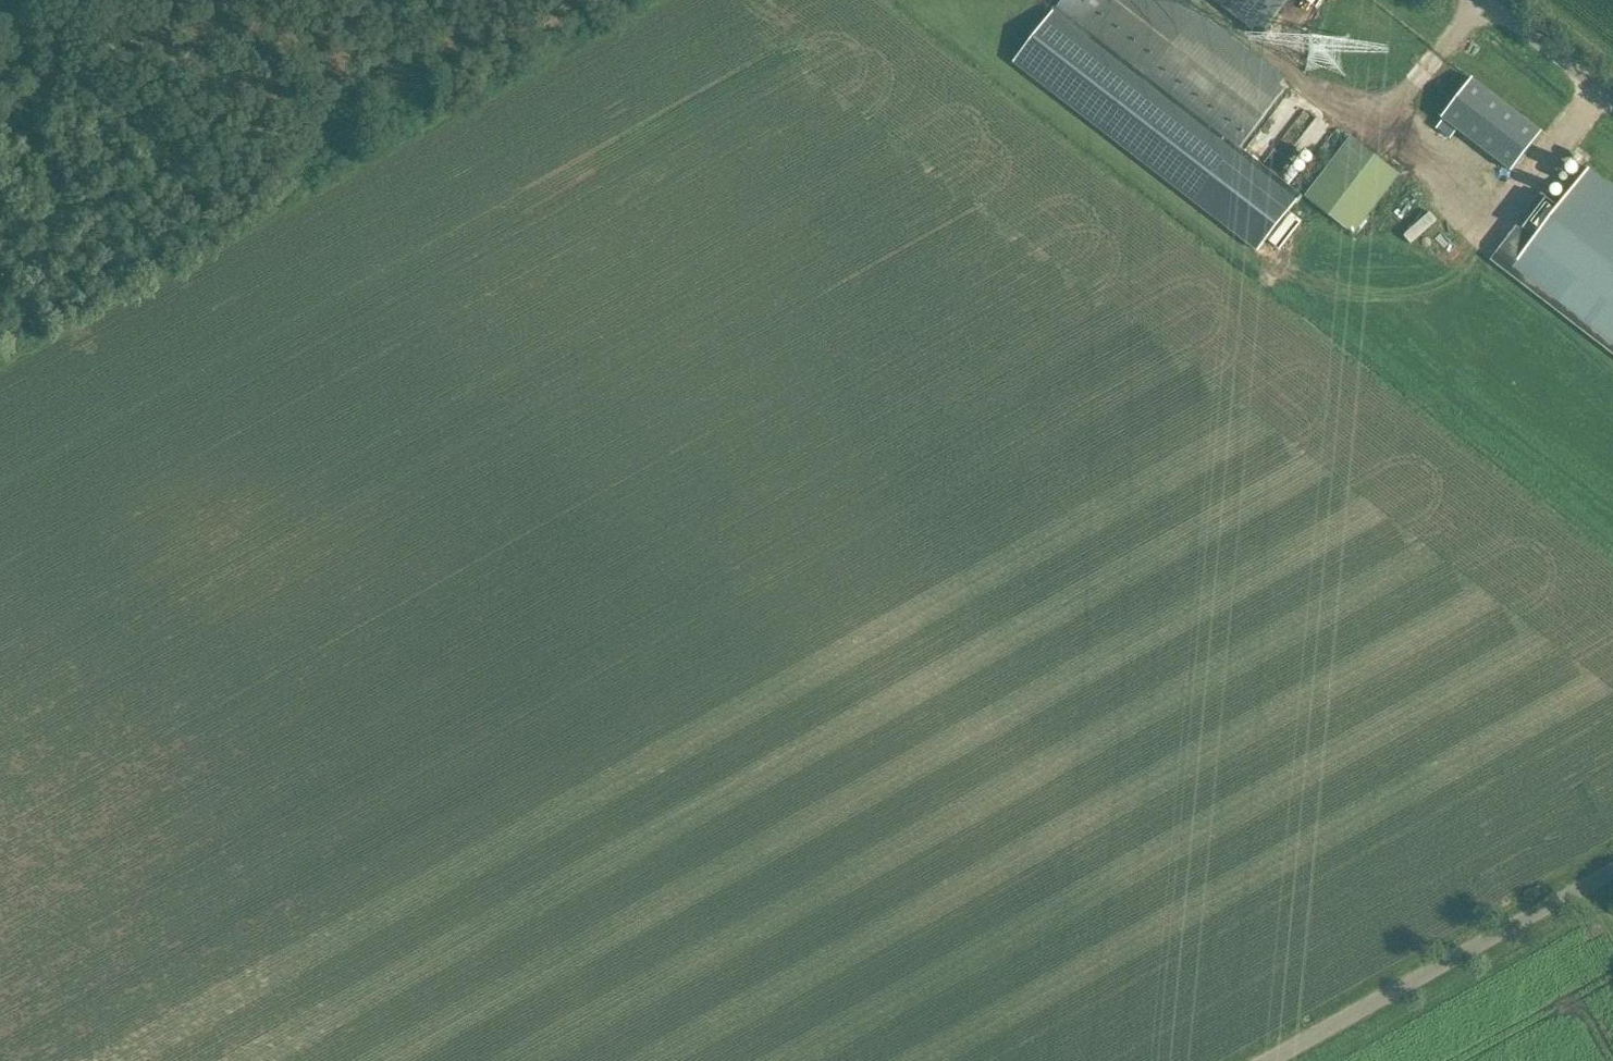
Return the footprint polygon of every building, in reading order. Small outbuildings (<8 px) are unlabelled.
[(1059,8),(1239,148),(1287,87),(1282,83),(1283,81),(1180,0),(1065,0),(1059,8)] [(1262,35),(1289,0),(1216,0),(1262,35)] [(1059,8),(1015,64),(1260,253),(1303,198),(1239,148),(1059,8)] [(1473,78),(1443,117),(1513,170),(1543,131),(1473,78)] [(1306,194),(1356,232),(1403,172),(1353,133),(1306,194)] [(1589,168),(1560,206),(1543,192),(1491,259),(1612,354),(1612,186),(1589,168)]
